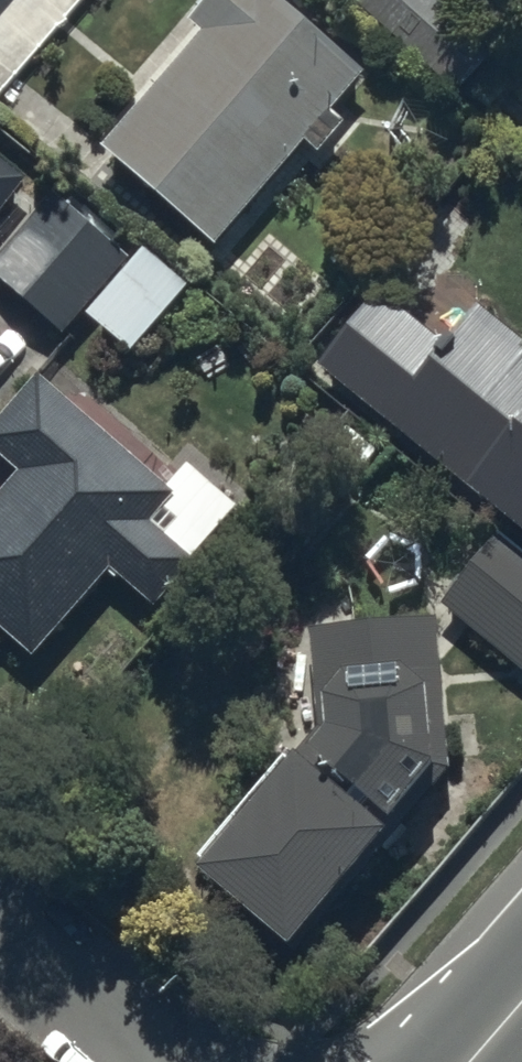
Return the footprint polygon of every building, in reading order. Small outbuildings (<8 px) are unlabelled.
[(190,39),(200,47),(106,169),(228,264),(309,160),(323,171),(352,134),(339,124),(372,81),(267,0),(221,0),(190,39)] [(29,194),(0,170),(0,230),(29,194)] [(134,270),(53,199),(0,258),(0,291),(64,347),(84,324),(134,270)] [(134,270),(84,324),(134,368),(196,297),(148,254),(134,270)] [(479,319),(447,357),(381,302),(319,376),(521,547),(521,355),(479,319)] [(160,492),(41,387),(0,431),(0,469),(21,488),(0,510),(0,641),(36,673),(116,582),(154,617),(241,519),(183,466),(160,492)] [(442,612),(521,678),(521,577),(491,552),(442,612)] [(440,794),(435,710),(448,710),(441,632),(314,636),(315,677),(302,677),(303,707),(317,707),(318,741),(293,773),(287,769),(199,877),(213,888),(202,903),(298,977),(440,794)]
